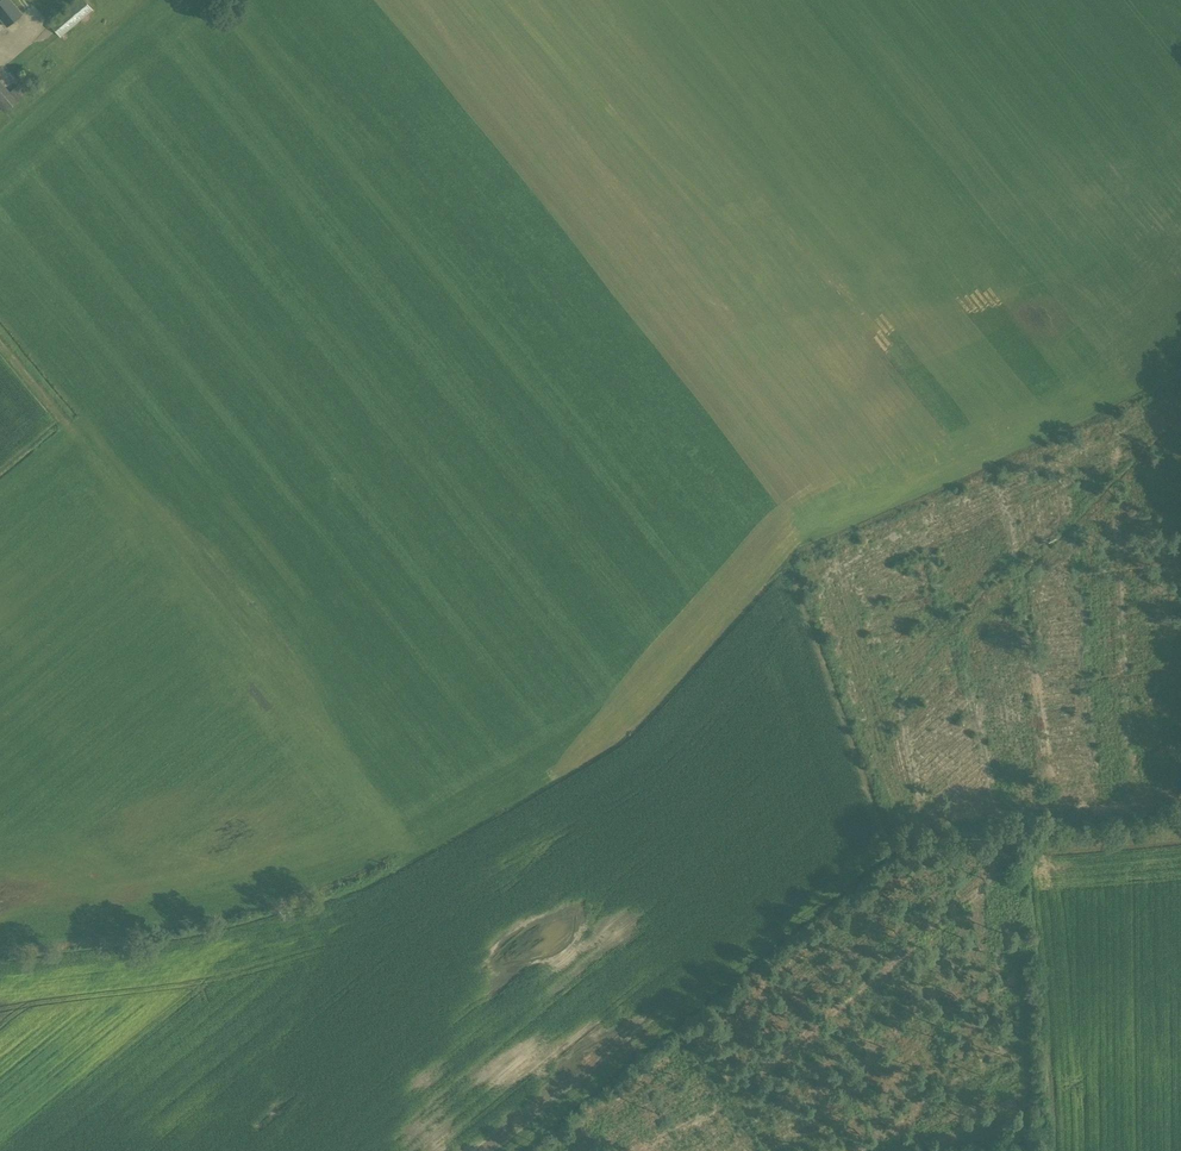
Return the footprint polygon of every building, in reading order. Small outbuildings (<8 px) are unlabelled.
[(7,26),(22,14),(11,0),(0,0),(0,18),(7,26)] [(50,23),(61,36),(93,10),(85,0),(77,0),(50,23)] [(46,58),(40,64),(48,71),(54,65),(46,58)] [(5,112),(27,93),(19,84),(10,91),(0,80),(0,107),(5,112)]
